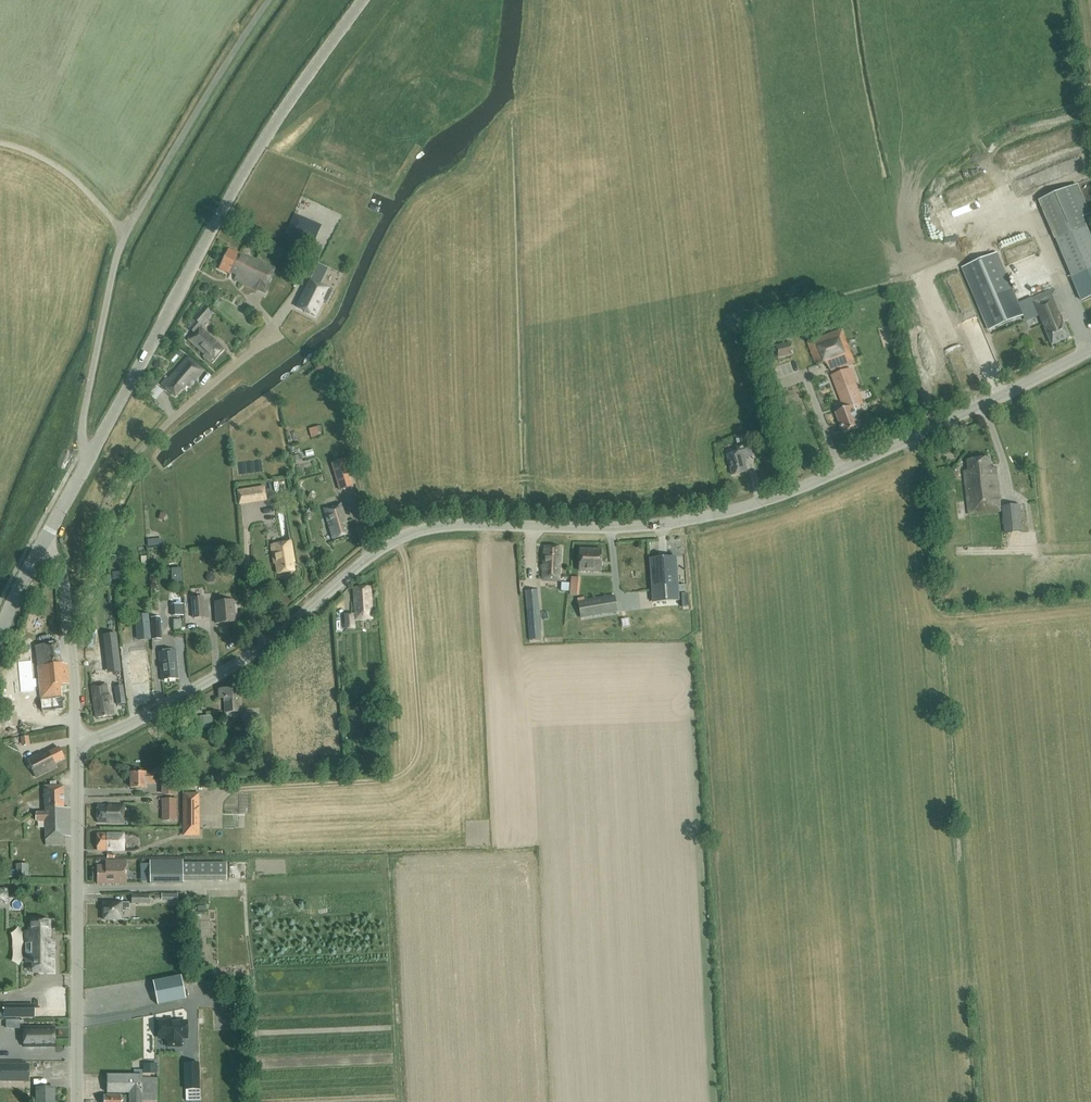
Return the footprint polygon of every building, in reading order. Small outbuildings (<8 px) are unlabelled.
[(1039,200),(1073,278),(1090,270),(1090,236),(1083,217),(1089,214),(1077,184),(1039,200)] [(319,229),(294,218),(289,230),(314,240),(319,229)] [(234,279),(265,292),(275,270),(228,248),(218,268),(229,273),(230,272),(236,275),(234,279)] [(1064,312),(1054,289),(1018,303),(996,252),(962,267),(989,329),(1037,309),(1052,344),(1070,337),(1060,314),(1064,312)] [(338,268),(341,258),(326,254),(323,264),(338,268)] [(322,299),(326,301),(331,291),(327,289),(327,288),(319,284),(327,269),(317,264),(296,307),(314,316),(322,299)] [(1085,285),(1083,276),(1064,281),(1070,306),(1090,301),(1090,298),(1088,285),(1085,285)] [(282,278),(279,290),(288,292),(290,280),(282,278)] [(297,286),(290,292),(295,298),(302,292),(297,286)] [(199,326),(211,313),(203,306),(192,318),(189,324),(191,326),(189,328),(193,333),(187,339),(204,354),(203,355),(210,362),(223,347),(199,326)] [(842,328),(807,341),(816,365),(827,360),(831,371),(832,371),(849,364),(855,362),(842,328)] [(923,332),(918,334),(923,345),(927,344),(923,332)] [(777,358),(793,354),(790,341),(775,345),(777,358)] [(929,344),(921,347),(926,360),(934,357),(929,344)] [(175,396),(187,383),(190,386),(203,370),(187,356),(168,378),(167,377),(161,384),(175,396)] [(784,370),(787,375),(795,371),(792,366),(784,370)] [(836,412),(843,432),(860,426),(853,406),(863,402),(850,368),(831,375),(844,409),(836,412)] [(307,428),(309,437),(318,434),(315,425),(307,428)] [(738,443),(748,441),(747,434),(735,436),(738,443)] [(728,454),(732,474),(747,471),(744,458),(752,456),(749,443),(737,445),(738,452),(728,454)] [(990,457),(967,460),(969,470),(964,471),(969,514),(1000,510),(995,467),(992,468),(990,457)] [(331,464),(340,489),(352,485),(344,460),(331,464)] [(264,486),(237,491),(239,504),(266,499),(264,486)] [(341,503),(324,508),(333,539),(349,534),(345,522),(347,522),(341,503)] [(1022,530),(1020,504),(1002,506),(1005,532),(1022,530)] [(285,515),(277,515),(278,530),(285,530),(285,515)] [(147,546),(160,545),(160,538),(146,539),(147,546)] [(276,563),(277,573),(294,571),(292,562),(294,561),(291,541),(271,545),(274,563),(276,563)] [(544,546),(542,579),(559,580),(561,547),(544,546)] [(601,549),(579,548),(579,570),(600,571),(601,549)] [(649,558),(652,602),(678,600),(675,556),(649,558)] [(561,582),(560,590),(568,591),(568,583),(561,582)] [(353,587),(355,619),(372,618),(370,586),(353,587)] [(541,639),(537,590),(525,590),(529,640),(541,639)] [(203,597),(191,598),(193,618),(205,617),(203,597)] [(617,611),(614,597),(578,604),(580,617),(617,611)] [(215,602),(216,623),(235,622),(234,601),(215,602)] [(183,615),(183,603),(171,603),(171,615),(183,615)] [(353,613),(343,613),(344,629),(345,629),(345,630),(353,630),(353,628),(354,628),(353,613)] [(150,617),(151,639),(161,639),(160,617),(150,617)] [(148,620),(136,621),(137,631),(149,630),(148,620)] [(116,633),(101,634),(106,673),(120,671),(116,633)] [(69,684),(67,665),(60,662),(57,642),(34,645),(42,711),(64,709),(61,685),(69,684)] [(144,668),(147,667),(145,649),(125,652),(130,686),(134,685),(136,696),(144,695),(143,684),(146,684),(144,668)] [(178,678),(175,650),(158,651),(161,680),(178,678)] [(88,682),(101,681),(101,672),(88,672),(88,682)] [(91,686),(96,717),(113,715),(111,697),(109,697),(107,694),(106,684),(91,686)] [(125,703),(123,685),(114,686),(117,704),(125,703)] [(241,712),(240,688),(219,689),(219,698),(224,698),(225,712),(241,712)] [(7,708),(6,722),(16,722),(16,709),(7,708)] [(248,723),(248,715),(240,715),(240,728),(250,728),(250,723),(248,723)] [(212,727),(212,716),(199,716),(200,727),(212,727)] [(28,735),(20,737),(21,745),(30,744),(28,735)] [(58,747),(42,755),(41,753),(27,759),(36,777),(56,767),(54,763),(64,758),(58,747)] [(154,773),(130,772),(130,787),(145,787),(145,783),(154,783),(154,773)] [(177,780),(164,780),(164,795),(177,795),(177,780)] [(44,812),(38,812),(34,812),(35,821),(44,821),(45,845),(64,845),(64,837),(70,837),(69,807),(63,808),(63,785),(44,786),(44,812)] [(182,792),(183,836),(199,836),(198,792),(182,792)] [(161,799),(161,821),(176,821),(176,799),(176,798),(171,798),(161,799)] [(97,822),(123,822),(123,805),(97,805),(97,822)] [(97,850),(114,850),(123,850),(123,833),(97,833),(97,850)] [(96,884),(126,884),(126,860),(105,860),(105,865),(96,865),(96,884)] [(149,882),(182,882),(183,860),(149,860),(149,882)] [(227,860),(184,861),(184,880),(227,879),(227,860)] [(15,877),(16,877),(27,877),(28,877),(28,863),(15,864),(15,877)] [(131,903),(149,903),(149,894),(131,894),(131,903)] [(129,902),(103,902),(102,919),(121,920),(121,908),(129,908),(129,902)] [(31,973),(55,973),(54,948),(54,938),(53,938),(51,938),(51,930),(51,919),(27,920),(27,925),(27,930),(23,930),(23,943),(24,943),(25,943),(25,954),(24,954),(24,959),(24,963),(31,963),(31,964),(31,973)] [(194,926),(194,936),(204,936),(204,926),(194,926)] [(181,975),(152,981),(157,1004),(185,999),(181,975)] [(3,1009),(3,1018),(15,1018),(27,1018),(34,1018),(34,1004),(3,1004),(3,1009)] [(186,1021),(158,1022),(158,1037),(167,1037),(167,1046),(180,1045),(180,1037),(187,1037),(186,1021)] [(54,1026),(22,1026),(22,1045),(22,1048),(54,1048),(54,1044),(54,1026)] [(184,1063),(184,1089),(199,1089),(198,1063),(184,1063)] [(28,1080),(28,1064),(0,1064),(0,1080),(28,1080)] [(156,1064),(143,1064),(143,1073),(156,1073),(156,1064)] [(106,1093),(129,1093),(129,1101),(157,1101),(157,1078),(142,1078),(142,1075),(107,1074),(106,1093)] [(54,1087),(36,1087),(36,1101),(54,1101),(54,1087)]
